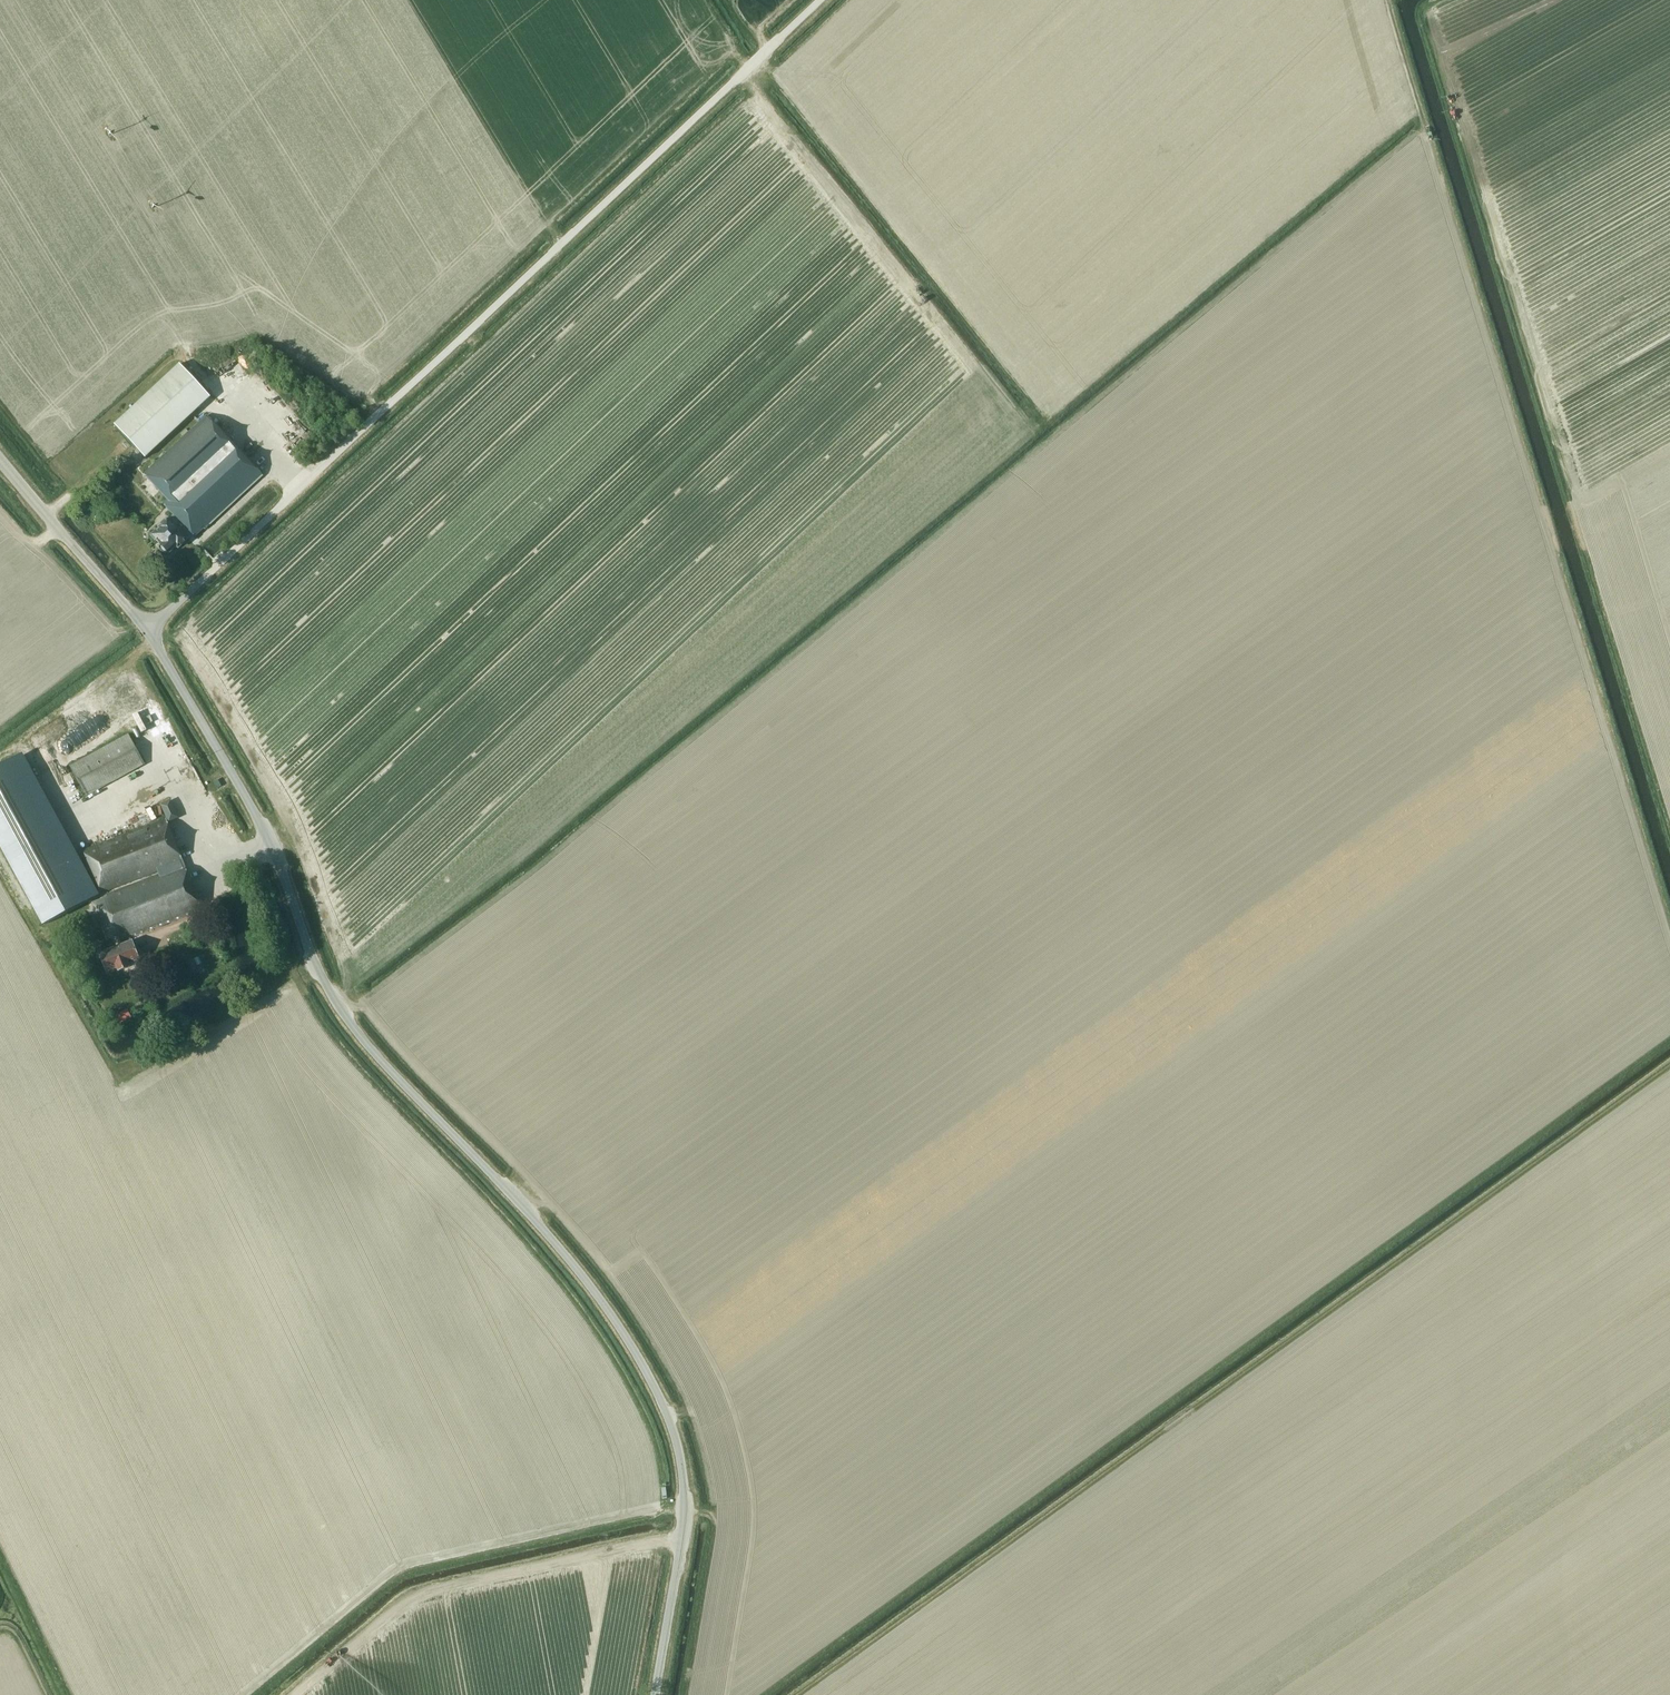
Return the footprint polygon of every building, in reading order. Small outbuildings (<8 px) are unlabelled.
[(114,425),(145,458),(210,397),(179,365),(114,425)] [(281,408),(273,419),(279,423),(281,419),(287,423),(292,415),(281,408)] [(263,476),(207,415),(144,474),(167,499),(163,503),(175,516),(170,521),(168,519),(159,527),(160,529),(157,532),(154,532),(152,534),(152,537),(154,539),(156,539),(161,544),(161,545),(159,548),(159,549),(161,552),(164,554),(165,554),(168,553),(169,553),(177,546),(178,548),(192,535),(194,537),(204,528),(205,529),(263,476)] [(145,764),(129,734),(70,767),(86,796),(145,764)] [(0,766),(0,842),(45,925),(56,919),(88,901),(29,793),(11,760),(0,766)] [(178,818),(170,801),(161,805),(169,821),(178,818)] [(202,910),(166,819),(82,851),(99,894),(104,892),(106,898),(92,903),(107,941),(112,939),(114,943),(109,945),(110,950),(100,954),(101,957),(106,969),(106,968),(107,972),(117,968),(119,971),(130,967),(140,963),(139,960),(138,956),(134,945),(133,945),(132,941),(122,945),(119,939),(132,934),(133,936),(202,910)]
